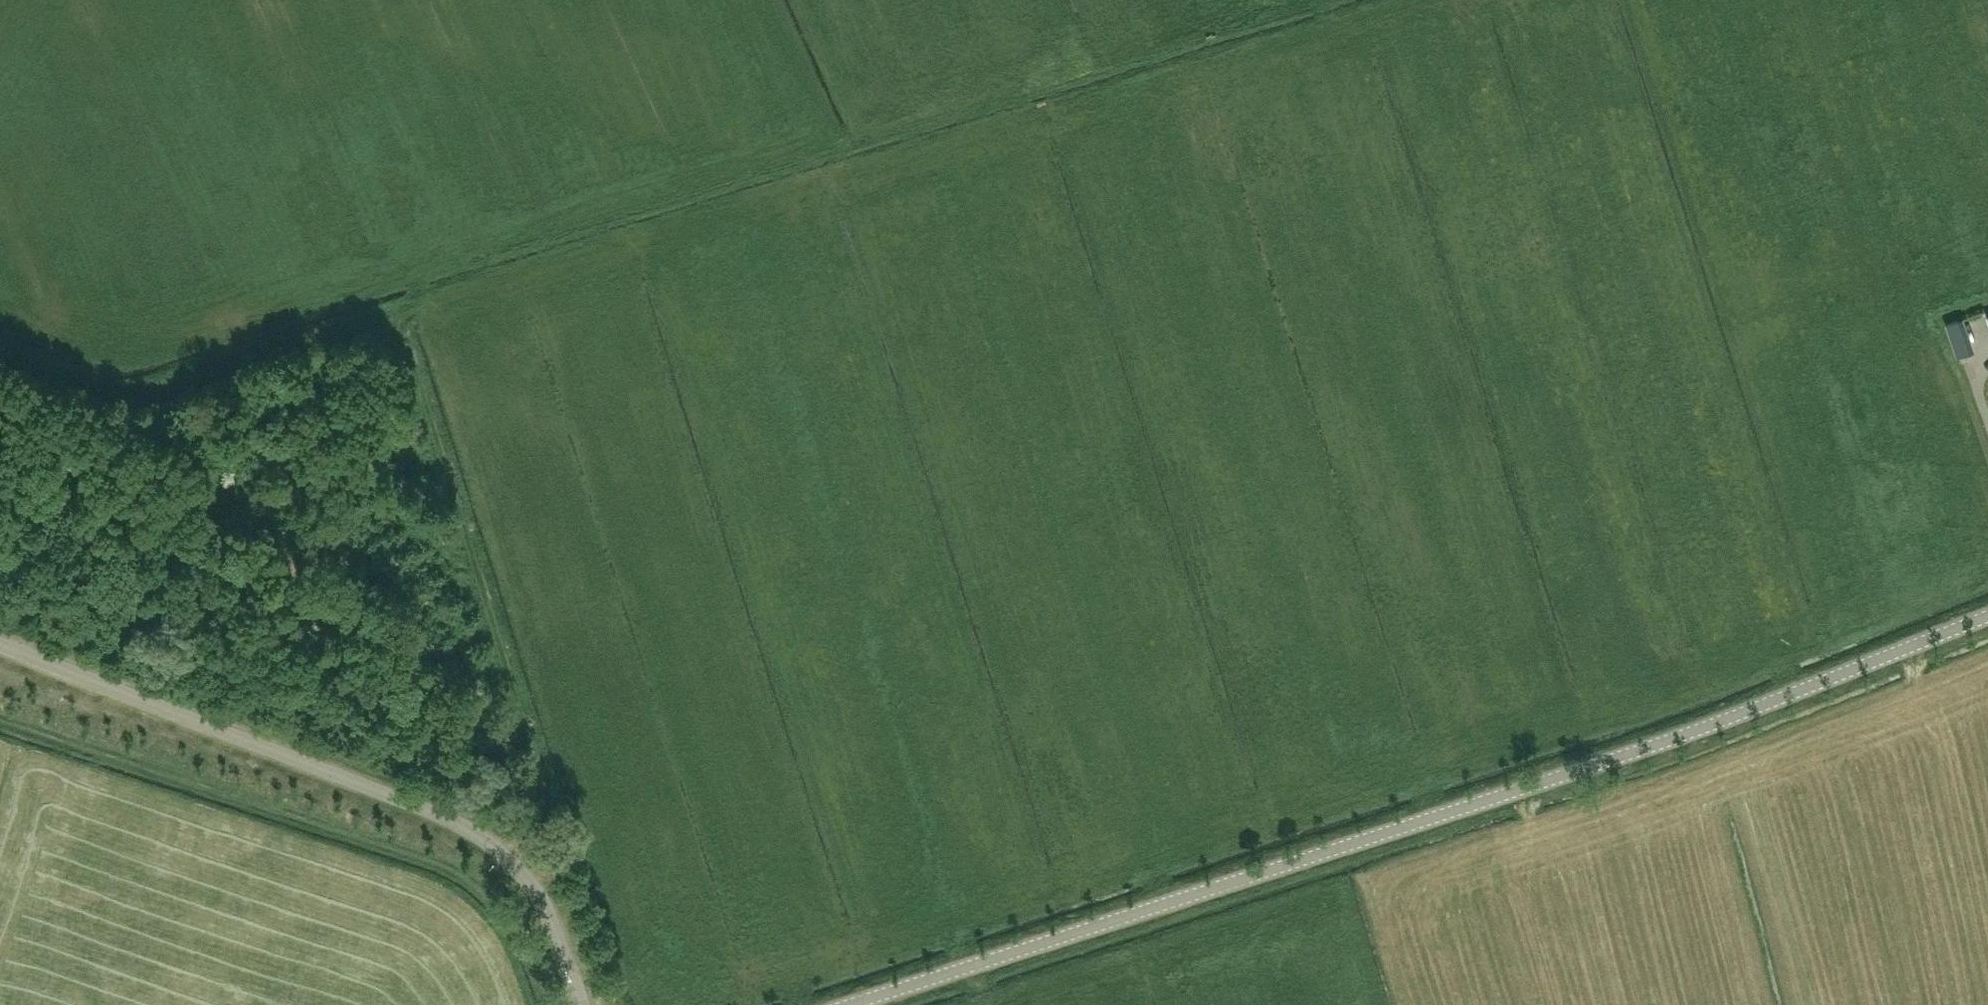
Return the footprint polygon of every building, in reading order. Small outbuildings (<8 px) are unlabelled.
[(1963,316),(1946,322),(1957,355),(1974,349),(1963,316)]
